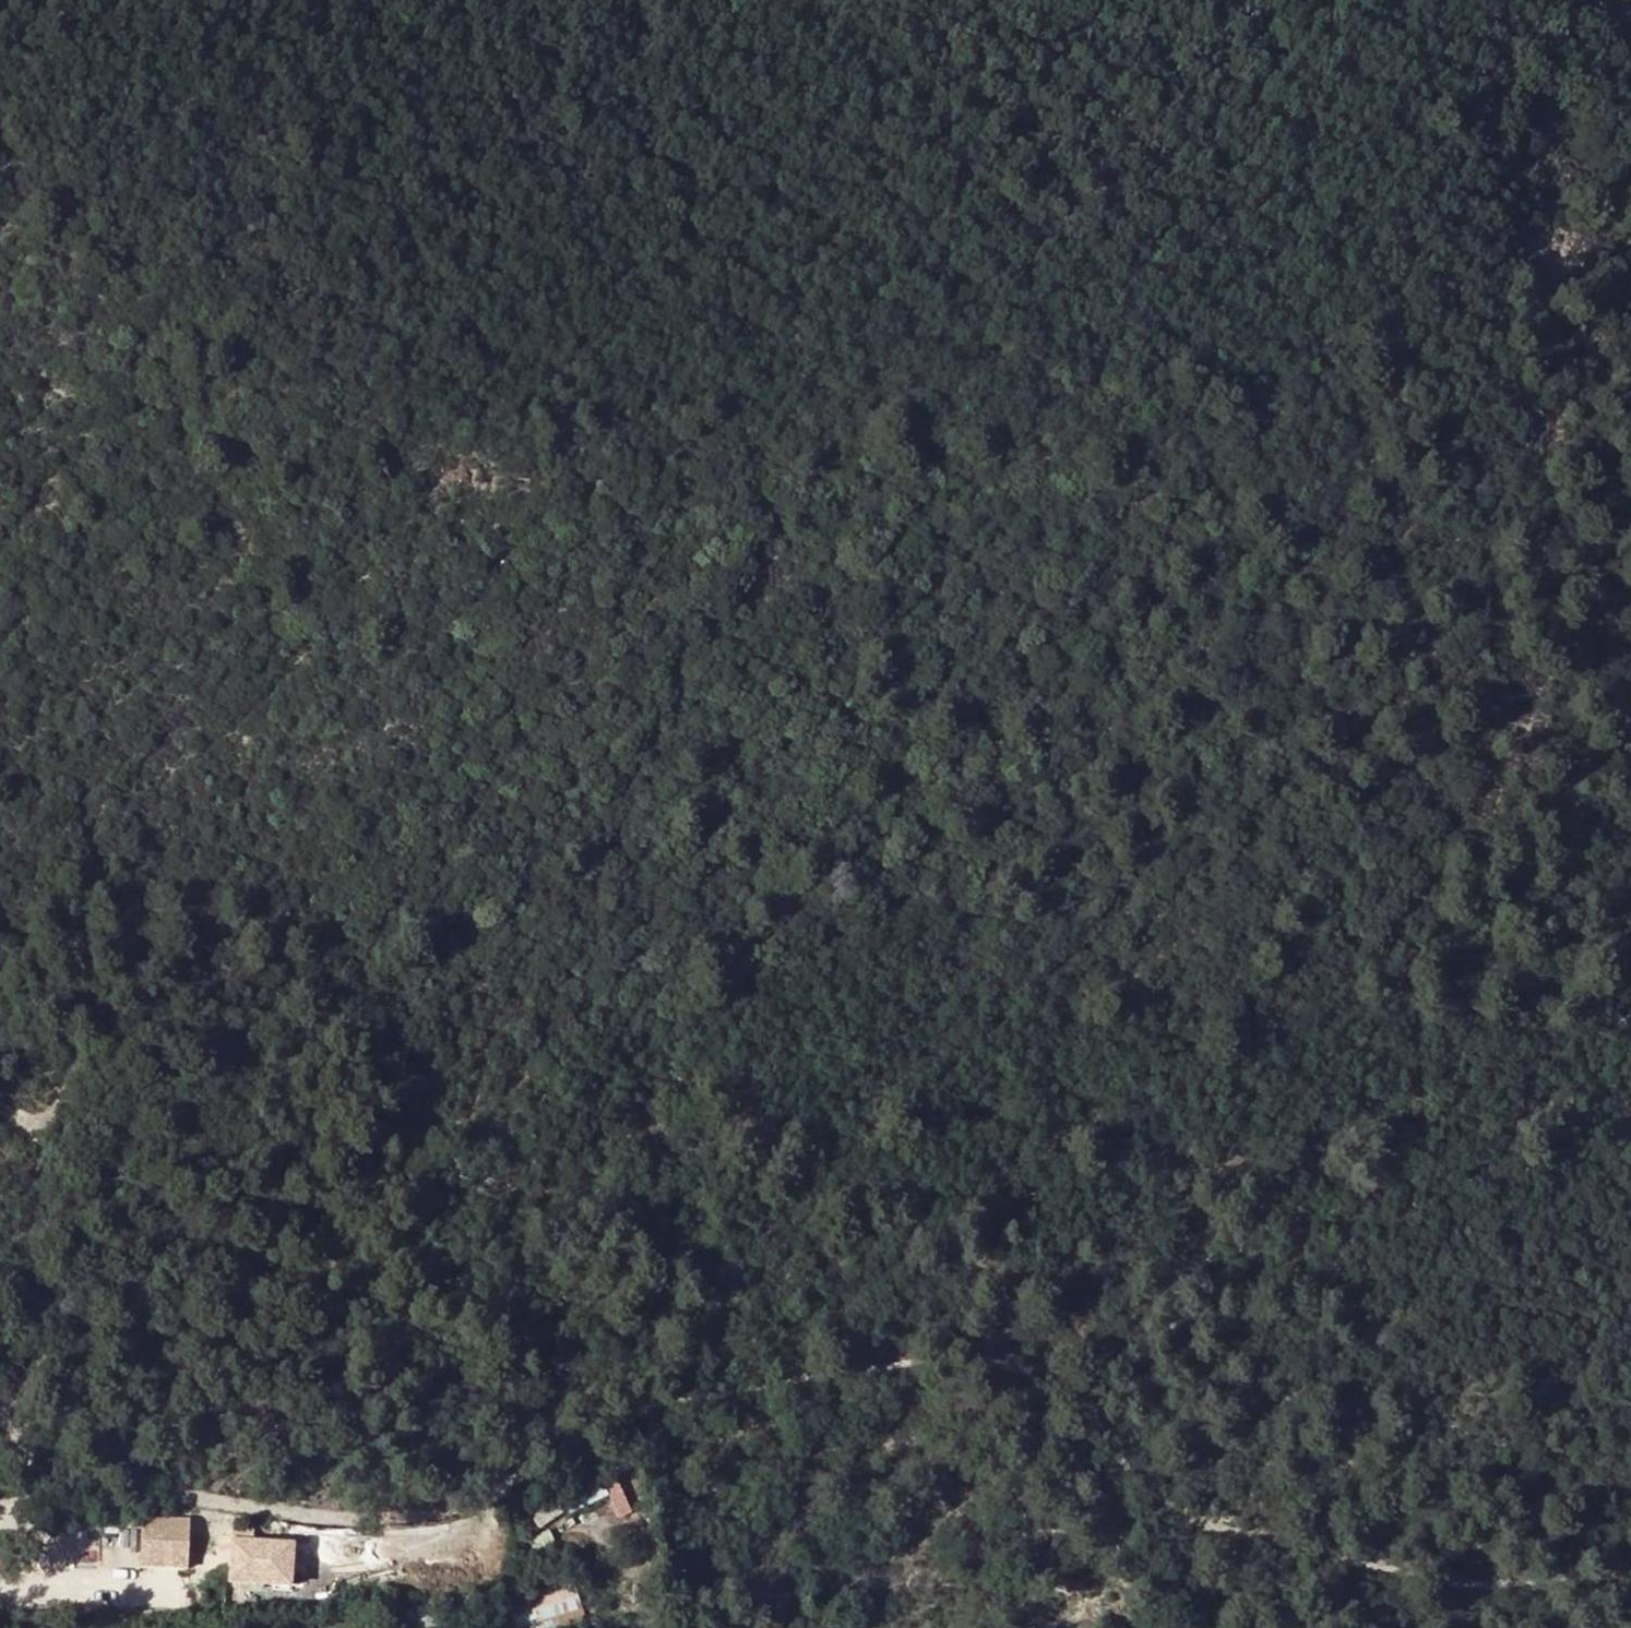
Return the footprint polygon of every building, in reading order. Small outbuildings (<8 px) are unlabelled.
[(145,1566),(190,1568),(192,1518),(146,1517),(145,1566)] [(234,1527),(232,1587),(301,1590),(303,1543),(255,1541),(255,1528),(234,1527)] [(509,1594),(516,1627),(525,1627),(587,1616),(580,1581),(509,1594)] [(832,1627),(855,1627),(844,1617),(832,1627)]
